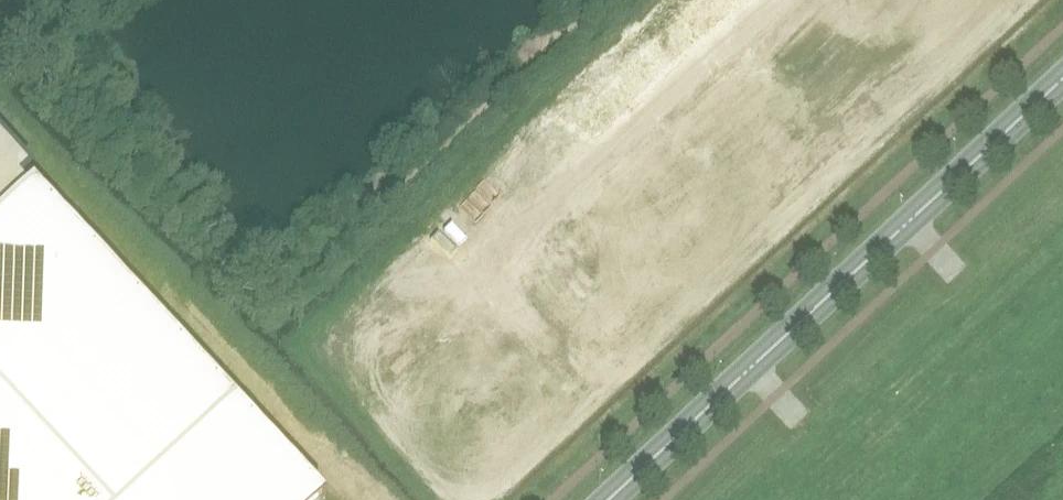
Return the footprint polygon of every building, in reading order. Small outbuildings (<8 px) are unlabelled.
[(310,493),(231,408),(130,300),(30,192),(24,197),(0,171),(0,499),(303,499),(310,493)]
